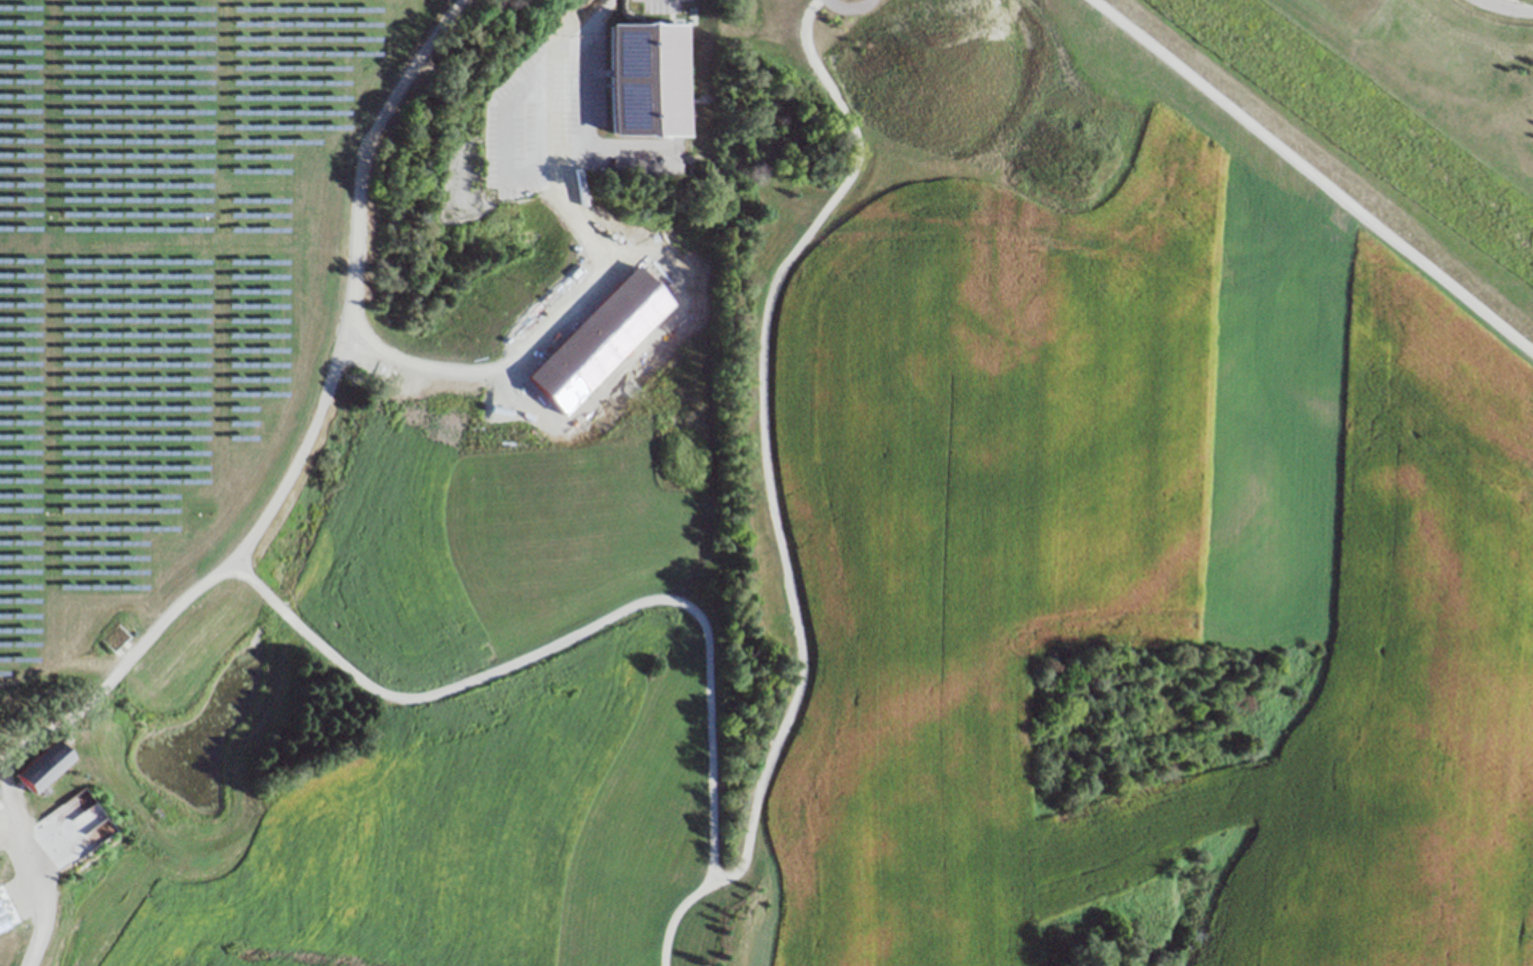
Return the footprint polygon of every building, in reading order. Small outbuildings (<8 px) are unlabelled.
[(612,136),(613,24),(642,24),(650,22),(658,24),(689,24),(688,135),(657,135),(650,138),(643,136),(612,136)] [(1048,377),(1055,366),(1041,357),(1034,369),(1048,377)] [(56,750),(66,761),(68,764),(45,785),(50,791),(44,798),(38,792),(31,798),(28,795),(13,779),(50,744),(52,746),(52,745),(52,744),(53,743),(53,742),(53,741),(54,741),(55,740),(56,740),(57,740),(58,740),(59,740),(60,740),(61,740),(61,741),(62,741),(62,742),(63,743),(63,744),(63,745),(63,746),(63,747),(62,748),(61,749),(60,750),(59,750),(58,750),(57,750),(56,750)]
